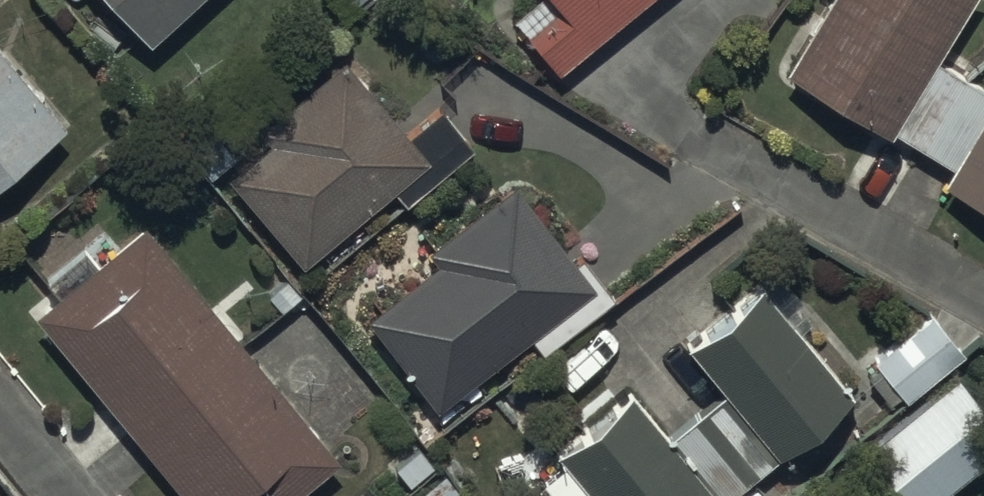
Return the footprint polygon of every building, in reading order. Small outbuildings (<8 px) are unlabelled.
[(144,32),(179,0),(115,0),(144,32)] [(514,9),(558,62),(634,0),(525,0),(514,9)] [(782,63),(886,126),(889,121),(949,157),(938,175),(983,202),(983,82),(934,52),(966,0),(821,0),(782,63)] [(64,117),(0,42),(0,170),(64,117)] [(405,130),(335,50),(254,120),(265,132),(223,169),(302,259),(392,181),(404,195),(467,140),(435,103),(405,130)] [(573,256),(510,175),(425,241),(434,253),(365,307),(437,399),(526,330),(536,343),(608,287),(579,251),(573,256)] [(142,214),(110,240),(96,223),(75,241),(55,217),(19,247),(52,287),(31,304),(189,495),(276,495),(335,448),(142,214)] [(754,273),(682,331),(724,384),(666,431),(625,381),(551,440),(564,456),(541,474),(558,495),(590,495),(591,495),(592,495),(715,495),(848,388),(754,273)] [(959,345),(926,306),(870,352),(877,360),(866,369),(888,395),(899,386),(904,391),(959,345)] [(950,365),(856,442),(900,495),(926,495),(983,449),(983,406),(950,365)]
